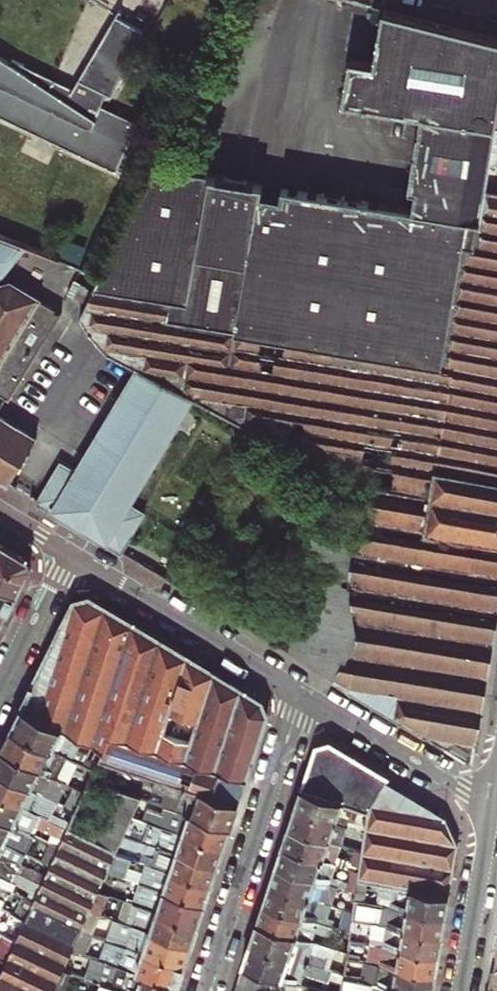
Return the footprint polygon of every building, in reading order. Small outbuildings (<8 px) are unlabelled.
[(261,431),(361,481),(356,530),(343,659),(332,677),(332,679),(470,764),(496,609),(496,191),(493,190),(482,188),(486,168),(490,146),(493,124),(496,104),(496,39),(381,10),(372,62),(349,59),(341,104),(418,116),(405,191),(412,192),(409,208),(279,186),(278,196),(260,194),(261,184),(152,166),(142,185),(102,271),(94,288),(81,316),(105,354),(136,369),(193,397),(261,431)] [(114,173),(138,125),(100,107),(105,96),(111,99),(143,33),(117,17),(72,89),(12,59),(10,63),(0,56),(0,117),(81,157),(114,173)] [(490,146),(486,168),(496,170),(496,147),(490,146)] [(496,170),(486,168),(482,188),(493,190),(496,170)] [(25,247),(23,247),(0,237),(0,276),(25,247)] [(66,278),(25,262),(15,282),(12,280),(0,282),(0,395),(8,400),(62,312),(51,305),(66,278)] [(61,463),(38,501),(121,550),(143,512),(130,504),(193,397),(136,369),(75,471),(61,463)] [(0,417),(0,478),(9,483),(35,439),(0,417)] [(343,659),(356,530),(303,524),(289,651),(332,677),(343,659)] [(0,544),(0,564),(25,577),(29,568),(27,560),(0,544)] [(0,564),(0,586),(16,594),(25,577),(0,564)] [(0,586),(0,609),(7,613),(16,594),(0,586)] [(104,748),(100,757),(155,775),(211,793),(219,770),(245,779),(266,715),(260,700),(222,677),(164,642),(88,597),(74,600),(20,707),(76,734),(104,748)] [(76,734),(20,707),(10,727),(66,754),(79,761),(82,753),(70,747),(76,734)] [(10,727),(0,747),(0,750),(55,777),(66,754),(10,727)] [(329,741),(314,746),(299,789),(366,812),(363,831),(361,851),(358,872),(357,880),(380,884),(447,896),(456,845),(444,818),(384,781),(387,777),(329,741)] [(0,750),(0,773),(51,798),(60,780),(55,777),(0,750)] [(219,770),(211,793),(237,802),(245,779),(219,770)] [(0,773),(0,795),(66,829),(67,827),(70,822),(48,811),(54,800),(51,798),(0,773)] [(176,808),(188,812),(229,826),(237,802),(211,793),(155,775),(151,789),(163,793),(179,798),(176,808)] [(299,789),(293,808),(363,831),(366,812),(299,789)] [(179,798),(163,793),(160,803),(164,804),(176,808),(179,798)] [(21,829),(24,822),(61,840),(66,829),(0,795),(0,819),(21,829)] [(185,822),(188,812),(176,808),(164,804),(162,811),(180,818),(180,820),(185,822)] [(363,831),(293,808),(287,826),(342,845),(355,849),(361,851),(363,831)] [(229,826),(188,812),(185,822),(180,820),(180,818),(162,811),(158,824),(181,831),(223,845),(229,826)] [(0,819),(0,841),(1,841),(28,855),(30,856),(33,849),(16,840),(21,829),(0,819)] [(143,840),(152,843),(155,833),(173,839),(173,842),(177,844),(181,831),(158,824),(149,821),(143,840)] [(338,858),(342,845),(287,826),(281,847),(335,865),(353,870),(358,872),(361,851),(355,849),(351,862),(338,858)] [(50,990),(60,967),(69,948),(78,929),(86,909),(95,890),(104,870),(113,850),(114,849),(67,827),(66,829),(61,840),(58,847),(49,866),(45,875),(41,884),(32,901),(24,920),(14,940),(9,950),(4,961),(0,970),(0,990),(50,990)] [(223,845),(181,831),(177,844),(173,842),(173,839),(155,833),(152,843),(216,864),(223,845)] [(210,883),(216,864),(152,843),(143,840),(121,833),(117,843),(152,855),(150,862),(210,883)] [(25,862),(28,855),(1,841),(0,843),(0,853),(1,853),(2,850),(25,862)] [(58,847),(49,843),(40,861),(49,866),(58,847)] [(335,865),(281,847),(274,866),(329,884),(346,889),(355,892),(357,880),(358,872),(353,870),(349,882),(332,876),(335,865)] [(25,862),(2,850),(1,853),(0,853),(0,863),(30,878),(41,884),(45,875),(24,865),(25,862)] [(114,873),(115,873),(122,853),(113,850),(104,870),(114,873)] [(163,889),(204,902),(210,883),(150,862),(146,861),(142,871),(166,879),(163,889)] [(0,863),(0,876),(5,878),(25,888),(30,878),(0,863)] [(274,866),(268,885),(323,903),(329,884),(274,866)] [(114,873),(104,870),(95,890),(105,893),(114,873)] [(323,903),(340,909),(346,889),(329,884),(323,903)] [(447,896),(380,884),(378,896),(355,892),(354,901),(443,916),(447,896)] [(262,904),(317,922),(319,916),(340,922),(344,910),(340,909),(323,903),(268,885),(262,904)] [(132,902),(156,910),(197,923),(204,902),(163,889),(159,899),(136,891),(132,902)] [(86,909),(96,913),(105,893),(95,890),(86,909)] [(21,896),(12,914),(24,920),(32,901),(21,896)] [(443,916),(354,901),(352,913),(351,920),(372,924),(378,925),(440,936),(443,916)] [(156,910),(132,902),(129,912),(152,919),(156,910)] [(262,904),(255,922),(313,942),(321,944),(325,932),(315,929),(317,922),(262,904)] [(78,929),(89,933),(96,913),(86,909),(78,929)] [(126,922),(190,944),(197,923),(156,910),(152,919),(129,912),(126,922)] [(0,932),(0,933),(14,940),(24,920),(12,914),(9,913),(0,932)] [(184,964),(190,944),(126,922),(118,920),(115,931),(126,935),(123,944),(184,964)] [(313,942),(255,922),(249,943),(331,971),(335,960),(310,952),(313,942)] [(440,936),(378,925),(376,933),(383,934),(383,938),(350,933),(349,939),(436,955),(440,936)] [(69,948),(83,953),(89,933),(78,929),(69,948)] [(349,939),(350,933),(341,930),(338,950),(347,953),(348,948),(349,939)] [(436,955),(349,939),(348,948),(380,953),(378,965),(433,975),(436,955)] [(184,964),(123,944),(119,943),(116,952),(139,960),(136,970),(177,984),(184,964)] [(249,943),(241,965),(271,975),(300,984),(303,974),(328,982),(331,971),(249,943)] [(9,950),(0,946),(0,959),(4,961),(9,950)] [(487,990),(496,990),(496,951),(494,950),(487,990)] [(118,964),(136,970),(139,960),(116,952),(113,963),(118,964)] [(177,984),(136,970),(118,964),(114,975),(99,970),(96,979),(100,980),(131,990),(132,990),(175,990),(177,984)] [(271,975),(241,965),(237,980),(266,989),(271,975)] [(378,965),(375,978),(345,972),(344,975),(344,979),(361,982),(370,984),(412,990),(430,990),(433,975),(378,965)] [(53,990),(62,990),(70,970),(60,967),(50,990),(53,990)] [(370,984),(361,982),(344,979),(342,990),(412,990),(370,984)] [(100,980),(96,990),(131,990),(100,980)] [(237,980),(233,990),(266,990),(266,989),(237,980)]
